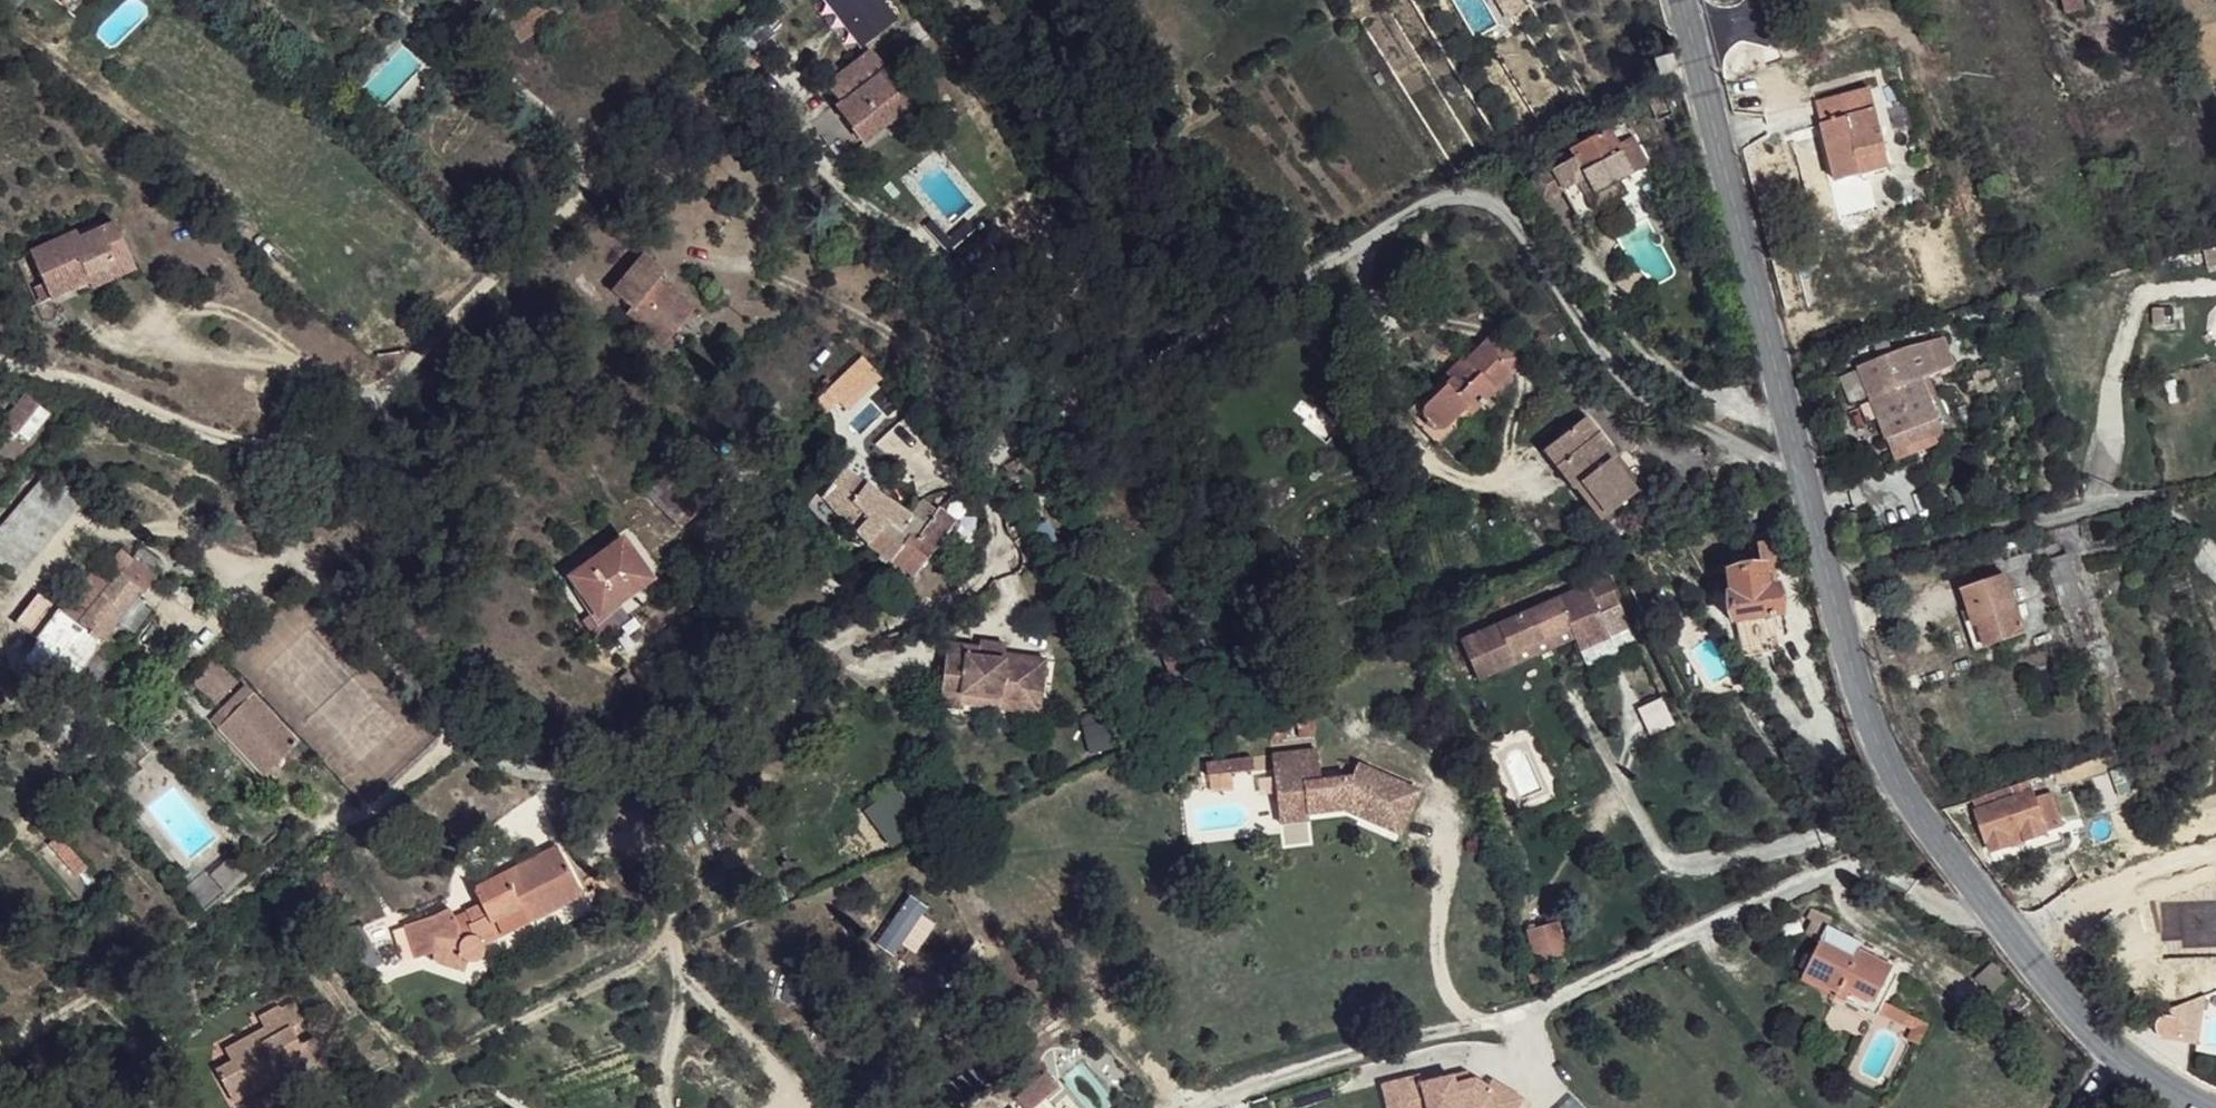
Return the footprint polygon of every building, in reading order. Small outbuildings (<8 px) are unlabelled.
[(1810,1),(1819,23),(1829,19),(1822,0),(1814,0),(1810,1)] [(2086,2),(2064,6),(2069,24),(2090,19),(2086,2)] [(557,18),(541,5),(522,29),(537,42),(557,18)] [(913,102),(871,49),(828,85),(839,102),(831,108),(862,145),(913,102)] [(1665,60),(1652,64),(1656,76),(1664,70),(1665,60)] [(1869,90),(1815,102),(1836,182),(1860,177),(1857,162),(1886,154),(1869,90)] [(1570,155),(1553,163),(1563,184),(1574,179),(1580,175),(1590,195),(1615,180),(1644,164),(1632,138),(1614,143),(1605,129),(1566,149),(1570,155)] [(1886,154),(1857,162),(1860,177),(1890,168),(1886,154)] [(1580,175),(1574,179),(1590,212),(1624,192),(1615,180),(1590,195),(1580,175)] [(80,216),(41,232),(58,281),(98,268),(97,259),(127,247),(124,240),(139,232),(132,210),(94,221),(86,227),(80,216)] [(90,213),(80,216),(86,227),(94,221),(90,213)] [(145,263),(139,232),(124,240),(127,247),(97,259),(98,268),(102,277),(145,263)] [(671,275),(650,256),(617,293),(637,311),(633,316),(665,344),(695,312),(663,282),(671,275)] [(1517,332),(1483,304),(1467,322),(1499,352),(1517,332)] [(1499,352),(1467,322),(1452,341),(1460,347),(1444,367),(1428,354),(1395,395),(1431,427),(1499,352)] [(1942,344),(1926,346),(1938,377),(1953,371),(1942,344)] [(1904,351),(1862,367),(1874,400),(1870,401),(1887,443),(1939,423),(1924,383),(1938,377),(1926,346),(1904,351)] [(816,395),(836,417),(882,377),(862,355),(816,395)] [(26,441),(50,411),(24,392),(1,421),(26,441)] [(1583,417),(1561,432),(1543,452),(1603,518),(1634,490),(1611,460),(1619,453),(1583,417)] [(1946,443),(1939,423),(1887,443),(1895,464),(1946,443)] [(917,518),(850,472),(832,497),(868,545),(881,530),(900,539),(917,518)] [(50,473),(0,534),(0,566),(11,575),(76,494),(50,473)] [(710,498),(691,473),(661,500),(678,527),(710,498)] [(953,527),(939,517),(929,528),(945,540),(953,527)] [(929,528),(917,518),(900,539),(881,530),(868,545),(899,568),(929,528)] [(945,540),(929,528),(899,568),(917,579),(945,540)] [(643,577),(617,531),(564,561),(579,597),(602,587),(605,599),(643,577)] [(130,557),(117,548),(96,571),(110,580),(130,557)] [(2063,555),(2043,562),(2062,613),(2081,606),(2063,555)] [(157,577),(130,557),(110,580),(55,652),(77,670),(139,594),(144,595),(157,577)] [(1770,560),(1724,567),(1727,594),(1730,621),(1787,613),(1782,580),(1771,581),(1770,560)] [(91,568),(54,612),(36,636),(55,652),(110,580),(96,571),(91,568)] [(2004,576),(1958,592),(1971,626),(1976,626),(1986,648),(2024,634),(2004,576)] [(1465,639),(1483,679),(1520,663),(1516,653),(1559,635),(1556,628),(1573,620),(1581,637),(1586,650),(1615,637),(1592,584),(1465,639)] [(605,599),(602,587),(579,597),(587,610),(605,599)] [(54,612),(36,597),(14,622),(36,636),(54,612)] [(1516,653),(1520,663),(1581,637),(1573,620),(1556,628),(1559,635),(1516,653)] [(991,645),(968,642),(964,649),(966,654),(993,657),(991,645)] [(964,649),(937,647),(930,706),(955,710),(957,700),(1011,704),(1015,692),(1032,695),(1035,664),(993,657),(966,654),(964,649)] [(1029,718),(1032,695),(1015,692),(1011,704),(957,700),(955,710),(1029,718)] [(292,750),(246,693),(211,727),(255,779),(292,750)] [(1321,750),(1276,755),(1281,805),(1308,802),(1310,814),(1358,809),(1365,813),(1363,818),(1393,831),(1402,835),(1421,792),(1360,765),(1354,778),(1324,781),(1321,750)] [(2012,786),(2014,795),(2030,789),(2028,781),(2012,786)] [(180,847),(146,788),(137,795),(171,853),(180,847)] [(2014,795),(1976,808),(1989,849),(2026,836),(2044,830),(2063,824),(2051,790),(2033,797),(2030,789),(2014,795)] [(1308,802),(1281,805),(1283,823),(1349,816),(1361,821),(1359,825),(1390,839),(1393,831),(1363,818),(1365,813),(1358,809),(1310,814),(1308,802)] [(571,863),(538,816),(466,867),(470,879),(459,891),(461,903),(452,906),(437,889),(425,898),(438,918),(430,923),(437,946),(470,947),(472,938),(479,939),(487,930),(485,924),(571,863)] [(2050,845),(2044,830),(2026,836),(2031,852),(2050,845)] [(235,864),(223,841),(188,861),(200,885),(235,864)] [(200,885),(188,861),(181,868),(194,890),(200,885)] [(1568,953),(1559,920),(1528,928),(1536,960),(1568,953)] [(1828,925),(1815,950),(1800,981),(1837,1001),(1843,988),(1874,1004),(1895,959),(1864,943),(1828,925)] [(2176,1035),(2166,1037),(2198,1043),(2206,995),(2163,1009),(2166,1016),(2175,1017),(2181,1023),(2176,1035)] [(316,1018),(307,997),(296,1003),(292,1000),(274,1011),(274,1023),(239,1039),(240,1055),(227,1065),(242,1093),(275,1075),(281,1087),(303,1076),(306,1070),(313,1067),(318,1074),(339,1063),(324,1035),(314,1038),(308,1023),(316,1018)] [(1918,1040),(1926,1024),(1888,1005),(1880,1021),(1918,1040)] [(1466,1073),(1450,1077),(1452,1085),(1468,1081),(1466,1073)] [(1380,1085),(1386,1107),(1516,1107),(1521,1099),(1490,1081),(1486,1088),(1473,1080),(1468,1081),(1452,1085),(1450,1077),(1420,1084),(1418,1076),(1380,1085)] [(1010,1104),(1013,1107),(1030,1107),(1049,1091),(1039,1078),(1010,1104)]
